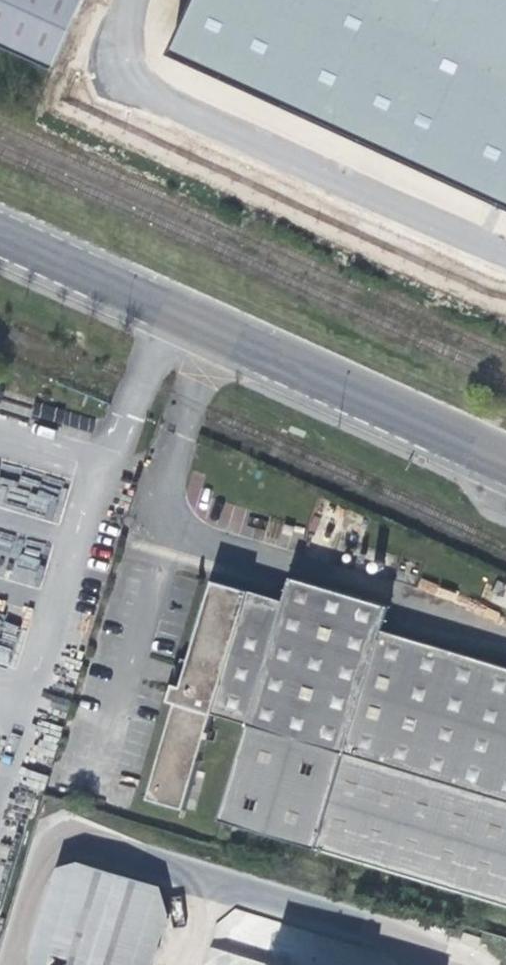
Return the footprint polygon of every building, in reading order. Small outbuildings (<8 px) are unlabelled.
[(55,73),(88,0),(0,0),(0,48),(55,73)] [(167,53),(505,208),(505,0),(191,0),(167,53)] [(259,471),(256,478),(263,480),(265,473),(259,471)] [(488,594),(505,601),(505,575),(498,571),(488,594)] [(174,685),(169,700),(177,702),(148,798),(178,808),(207,712),(243,722),(214,817),(505,907),(505,670),(385,633),(389,621),(393,609),(293,579),(289,591),(285,603),(214,580),(190,662),(182,687),(174,685)] [(182,659),(174,685),(182,687),(190,662),(182,659)]
